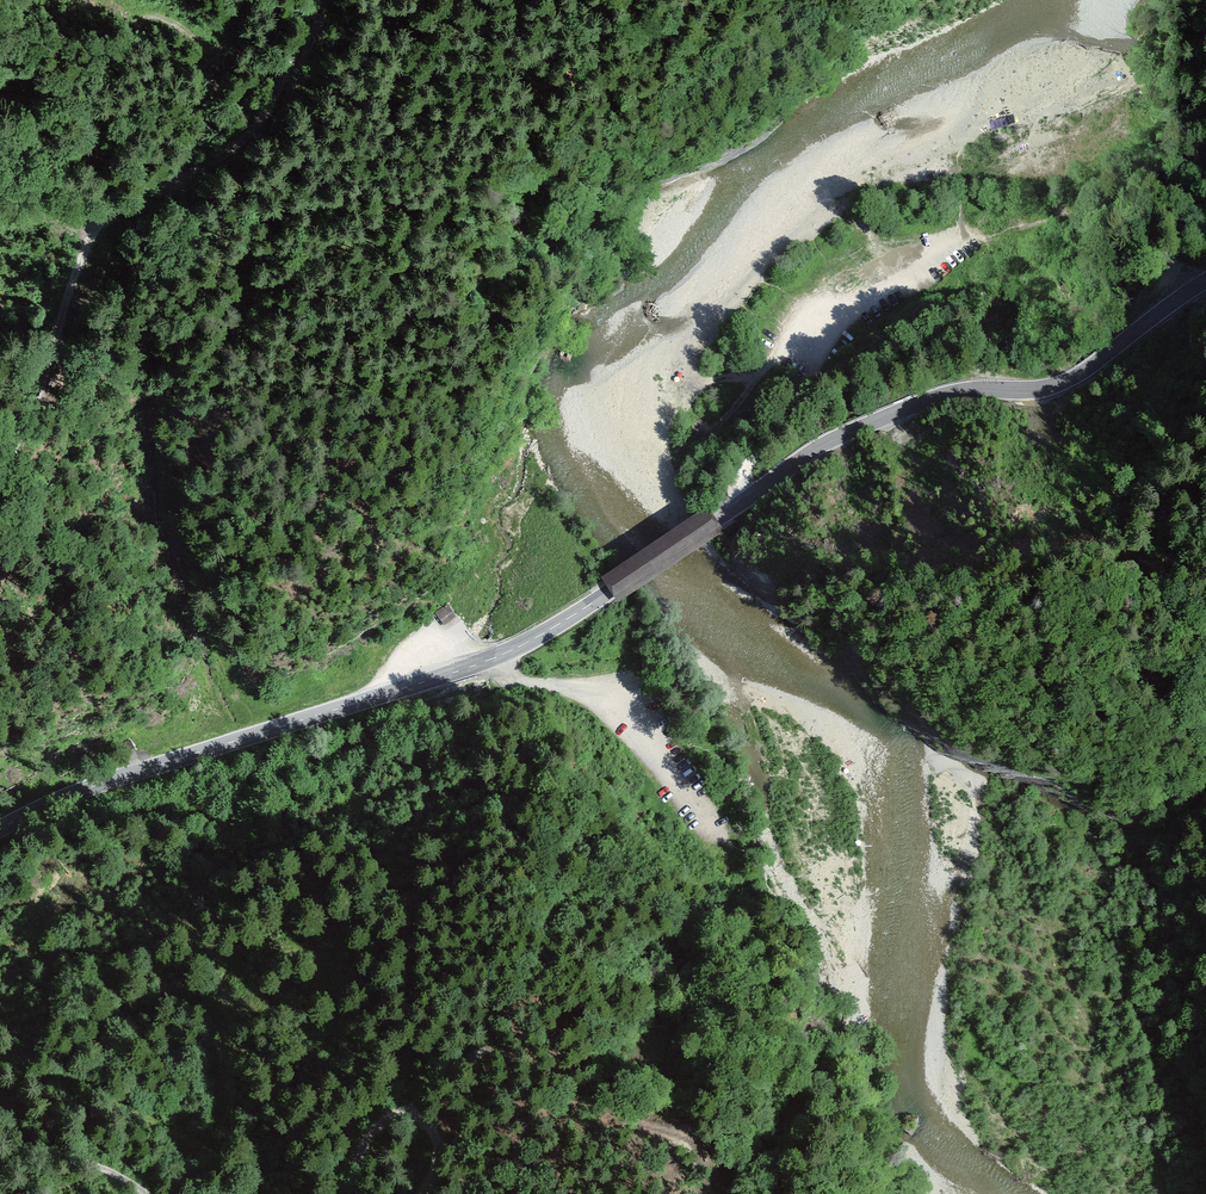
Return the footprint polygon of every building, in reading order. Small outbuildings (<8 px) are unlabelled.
[(452,613),(448,606),(436,614),(441,621),(452,613)] [(128,743),(121,746),(124,751),(131,748),(128,743)]
